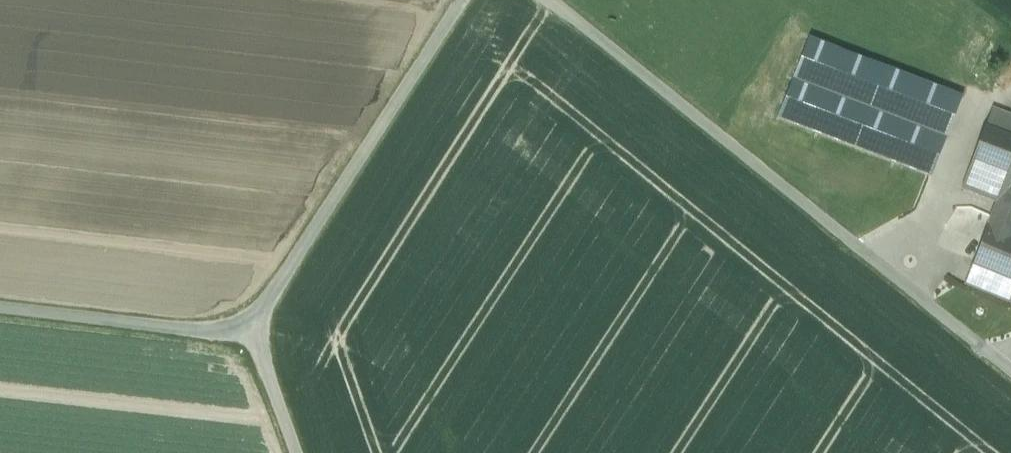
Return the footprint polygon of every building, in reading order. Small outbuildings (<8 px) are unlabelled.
[(944,92),(807,39),(792,77),(908,122),(929,130),(944,92)] [(908,122),(792,77),(777,117),(892,162),(908,122)] [(944,92),(929,130),(948,138),(963,99),(944,92)] [(991,111),(985,127),(1010,137),(1010,118),(991,111)] [(929,130),(908,122),(892,162),(932,177),(948,138),(929,130)] [(985,127),(969,166),(1010,183),(1010,137),(985,127)] [(969,166),(960,190),(1010,210),(1010,183),(969,166)] [(986,229),(971,268),(1010,284),(1010,238),(986,229)] [(971,268),(963,287),(1010,306),(1010,284),(971,268)]
